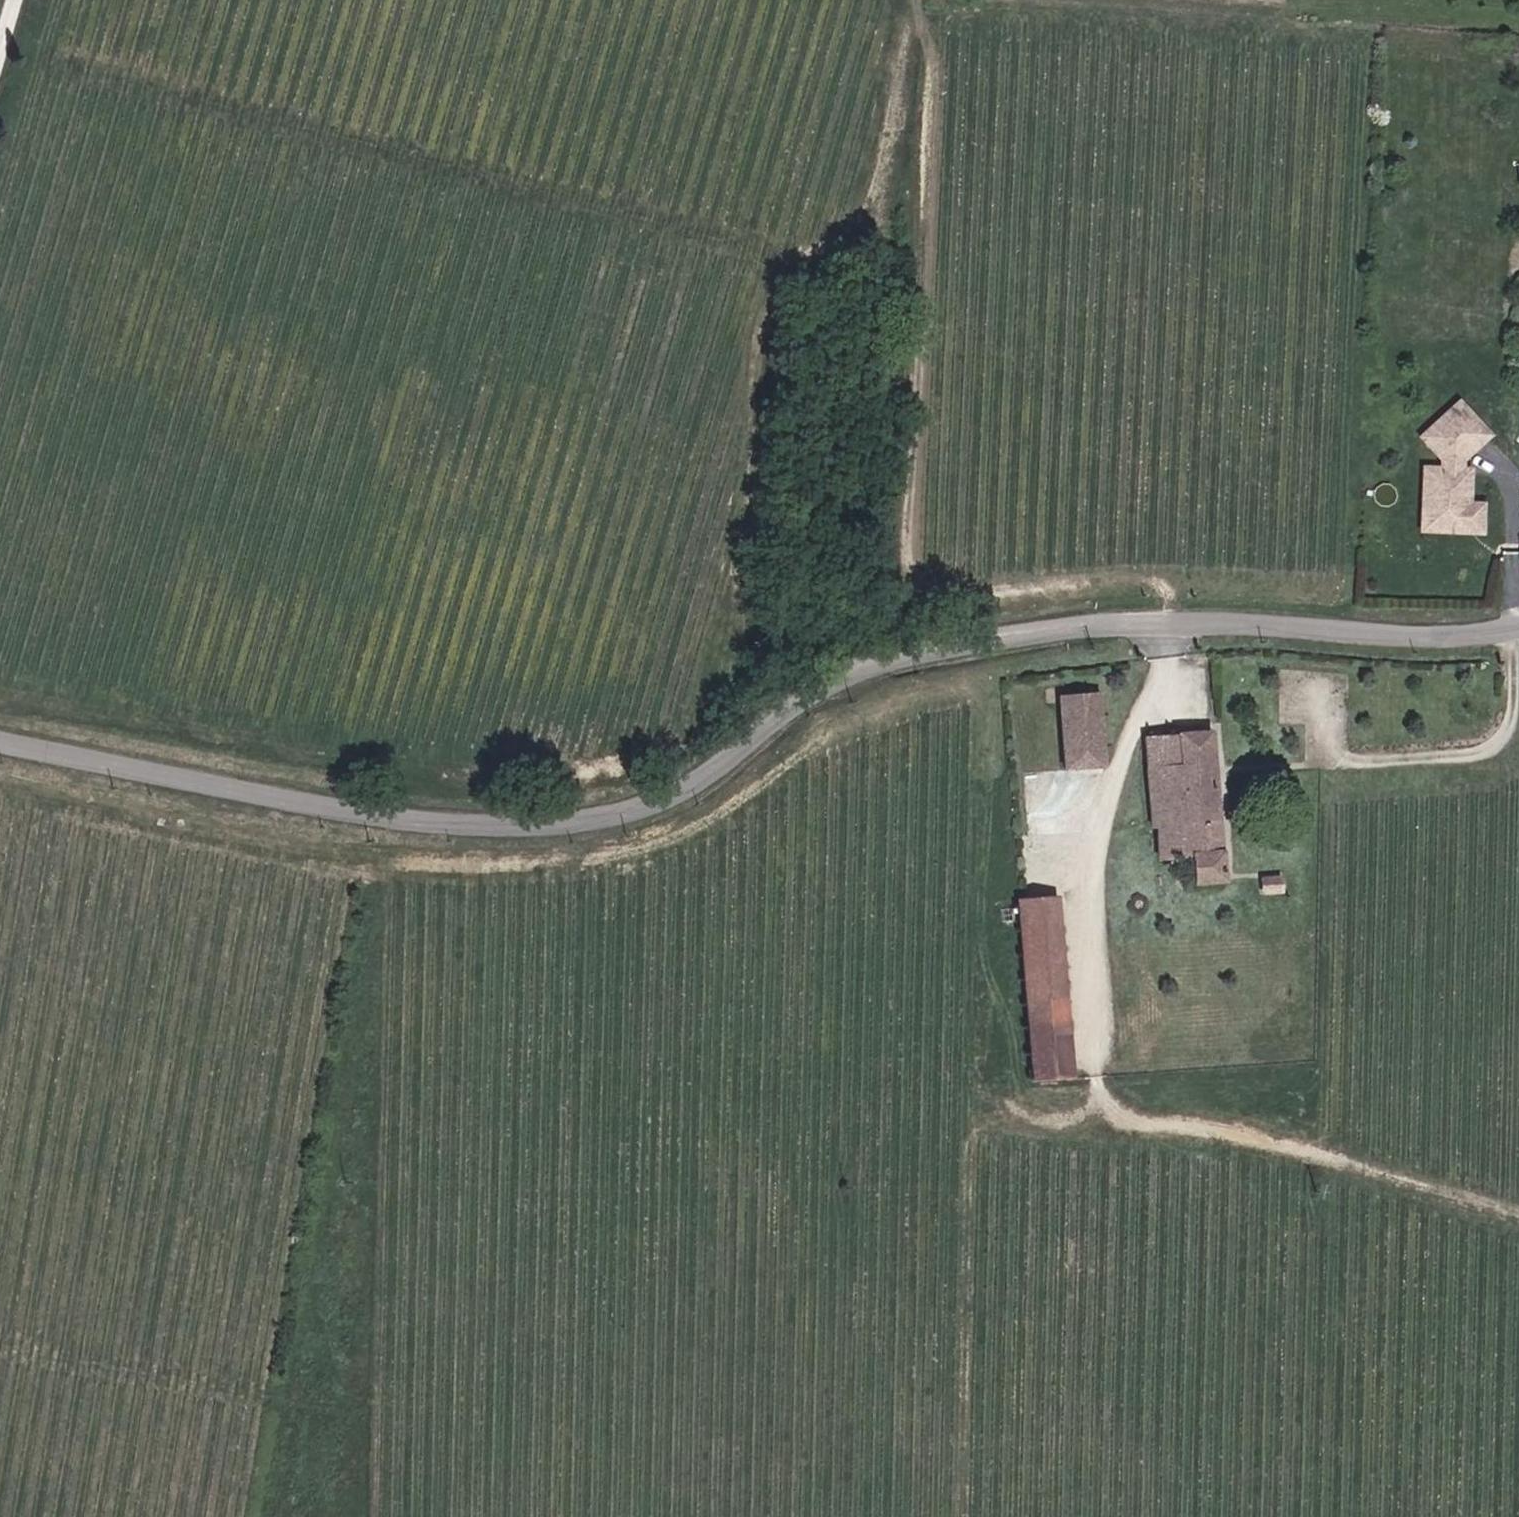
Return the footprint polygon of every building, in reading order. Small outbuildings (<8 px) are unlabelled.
[(1462,504),(1464,473),(1459,468),(1452,467),(1452,457),(1456,457),(1484,433),(1455,401),(1418,434),(1437,457),(1437,467),(1423,466),(1421,508),(1449,509),(1449,503),(1462,504)] [(1474,530),(1476,504),(1462,504),(1449,503),(1449,509),(1421,508),(1420,527),(1474,530)] [(1105,768),(1101,699),(1057,700),(1060,772),(1098,773),(1105,768)] [(1189,862),(1190,889),(1221,885),(1209,736),(1142,742),(1150,829),(1156,829),(1159,864),(1189,862)] [(1054,897),(1016,899),(1025,1022),(1063,1020),(1054,897)] [(1025,1022),(1030,1086),(1068,1086),(1063,1020),(1025,1022)]
